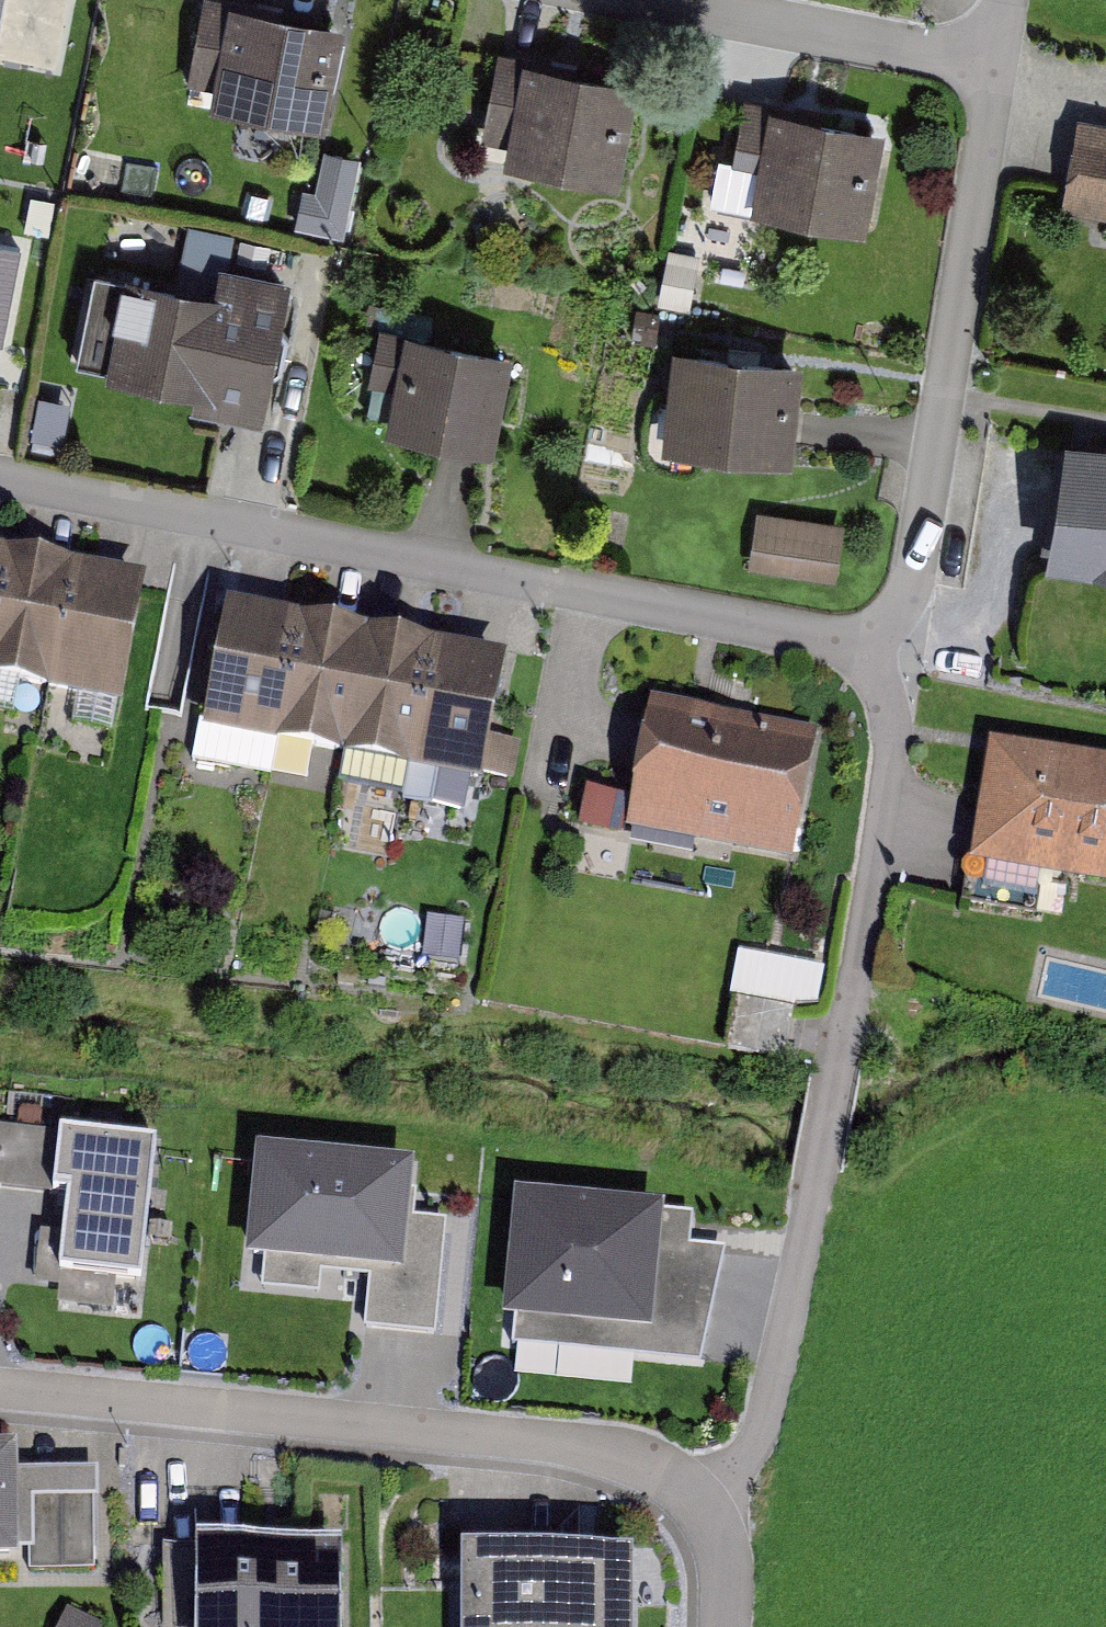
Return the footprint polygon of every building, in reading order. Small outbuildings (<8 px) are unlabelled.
[(0,25),(0,54),(56,65),(68,0),(5,0),(0,25)] [(231,0),(202,0),(187,80),(211,85),(207,105),(323,126),(343,21),(231,0)] [(661,93),(521,63),(505,136),(526,140),(523,158),(641,184),(661,93)] [(885,127),(769,106),(750,209),(866,230),(885,127)] [(1076,116),(1059,208),(1105,216),(1105,121),(1076,116)] [(309,233),(351,238),(361,160),(320,155),(309,233)] [(227,293),(150,278),(132,372),(215,388),(211,411),(280,424),(306,287),(231,273),(227,293)] [(512,351),(405,330),(385,429),(493,450),(505,387),(512,351)] [(802,357),(672,344),(662,447),(792,459),(802,357)] [(505,387),(493,450),(574,466),(587,403),(505,387)] [(1069,435),(1047,564),(1105,574),(1105,441),(1069,435)] [(843,523),(757,510),(748,566),(835,579),(843,523)] [(75,564),(4,550),(0,572),(0,682),(51,691),(75,564)] [(51,691),(122,705),(146,577),(75,564),(51,691)] [(297,616),(227,603),(202,731),(272,744),(297,616)] [(342,757),(367,630),(297,616),(272,744),(342,757)] [(412,771),(437,643),(367,630),(342,757),(412,771)] [(412,771),(482,784),(507,656),(437,643),(412,771)] [(818,730),(650,698),(626,826),(794,858),(818,730)] [(988,740),(969,864),(1105,885),(1105,758),(988,740)] [(744,951),(735,991),(821,1008),(830,968),(744,951)] [(746,1000),(743,1038),(789,1042),(792,1005),(746,1000)] [(0,1128),(0,1189),(64,1196),(56,1269),(135,1278),(150,1145),(0,1128)] [(415,1162),(255,1147),(244,1260),(370,1272),(365,1328),(435,1335),(446,1220),(409,1217),(415,1162)] [(665,1205),(515,1191),(502,1319),(517,1320),(514,1346),(701,1364),(725,1248),(690,1245),(693,1213),(664,1211),(665,1205)] [(0,1450),(0,1588),(117,1587),(116,1474),(48,1475),(48,1450),(0,1450)] [(195,1626),(342,1626),(342,1545),(195,1545),(195,1626)] [(461,1550),(461,1626),(633,1626),(632,1549),(461,1550)]
